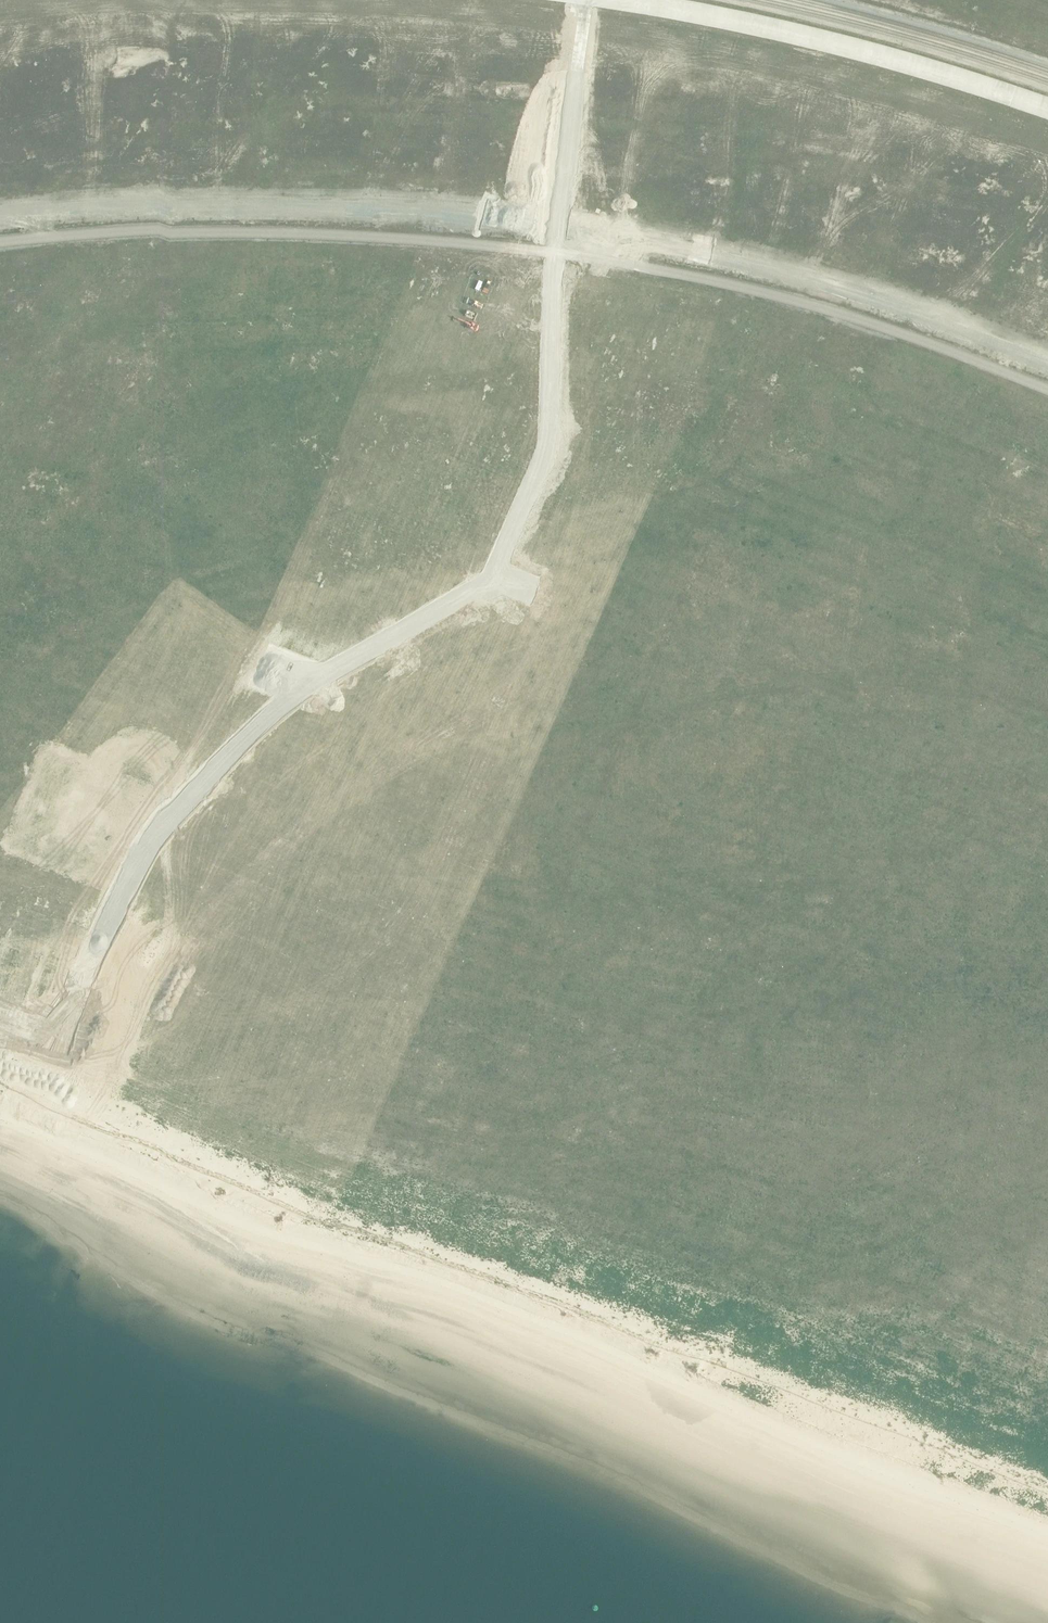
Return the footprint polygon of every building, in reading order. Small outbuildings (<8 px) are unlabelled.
[(56,194),(31,198),(31,203),(57,199),(56,194)] [(454,194),(454,199),(507,202),(508,197),(454,194)] [(970,318),(971,313),(930,301),(929,305),(970,318)] [(1044,346),(1045,342),(1029,337),(1028,342),(1044,346)]
